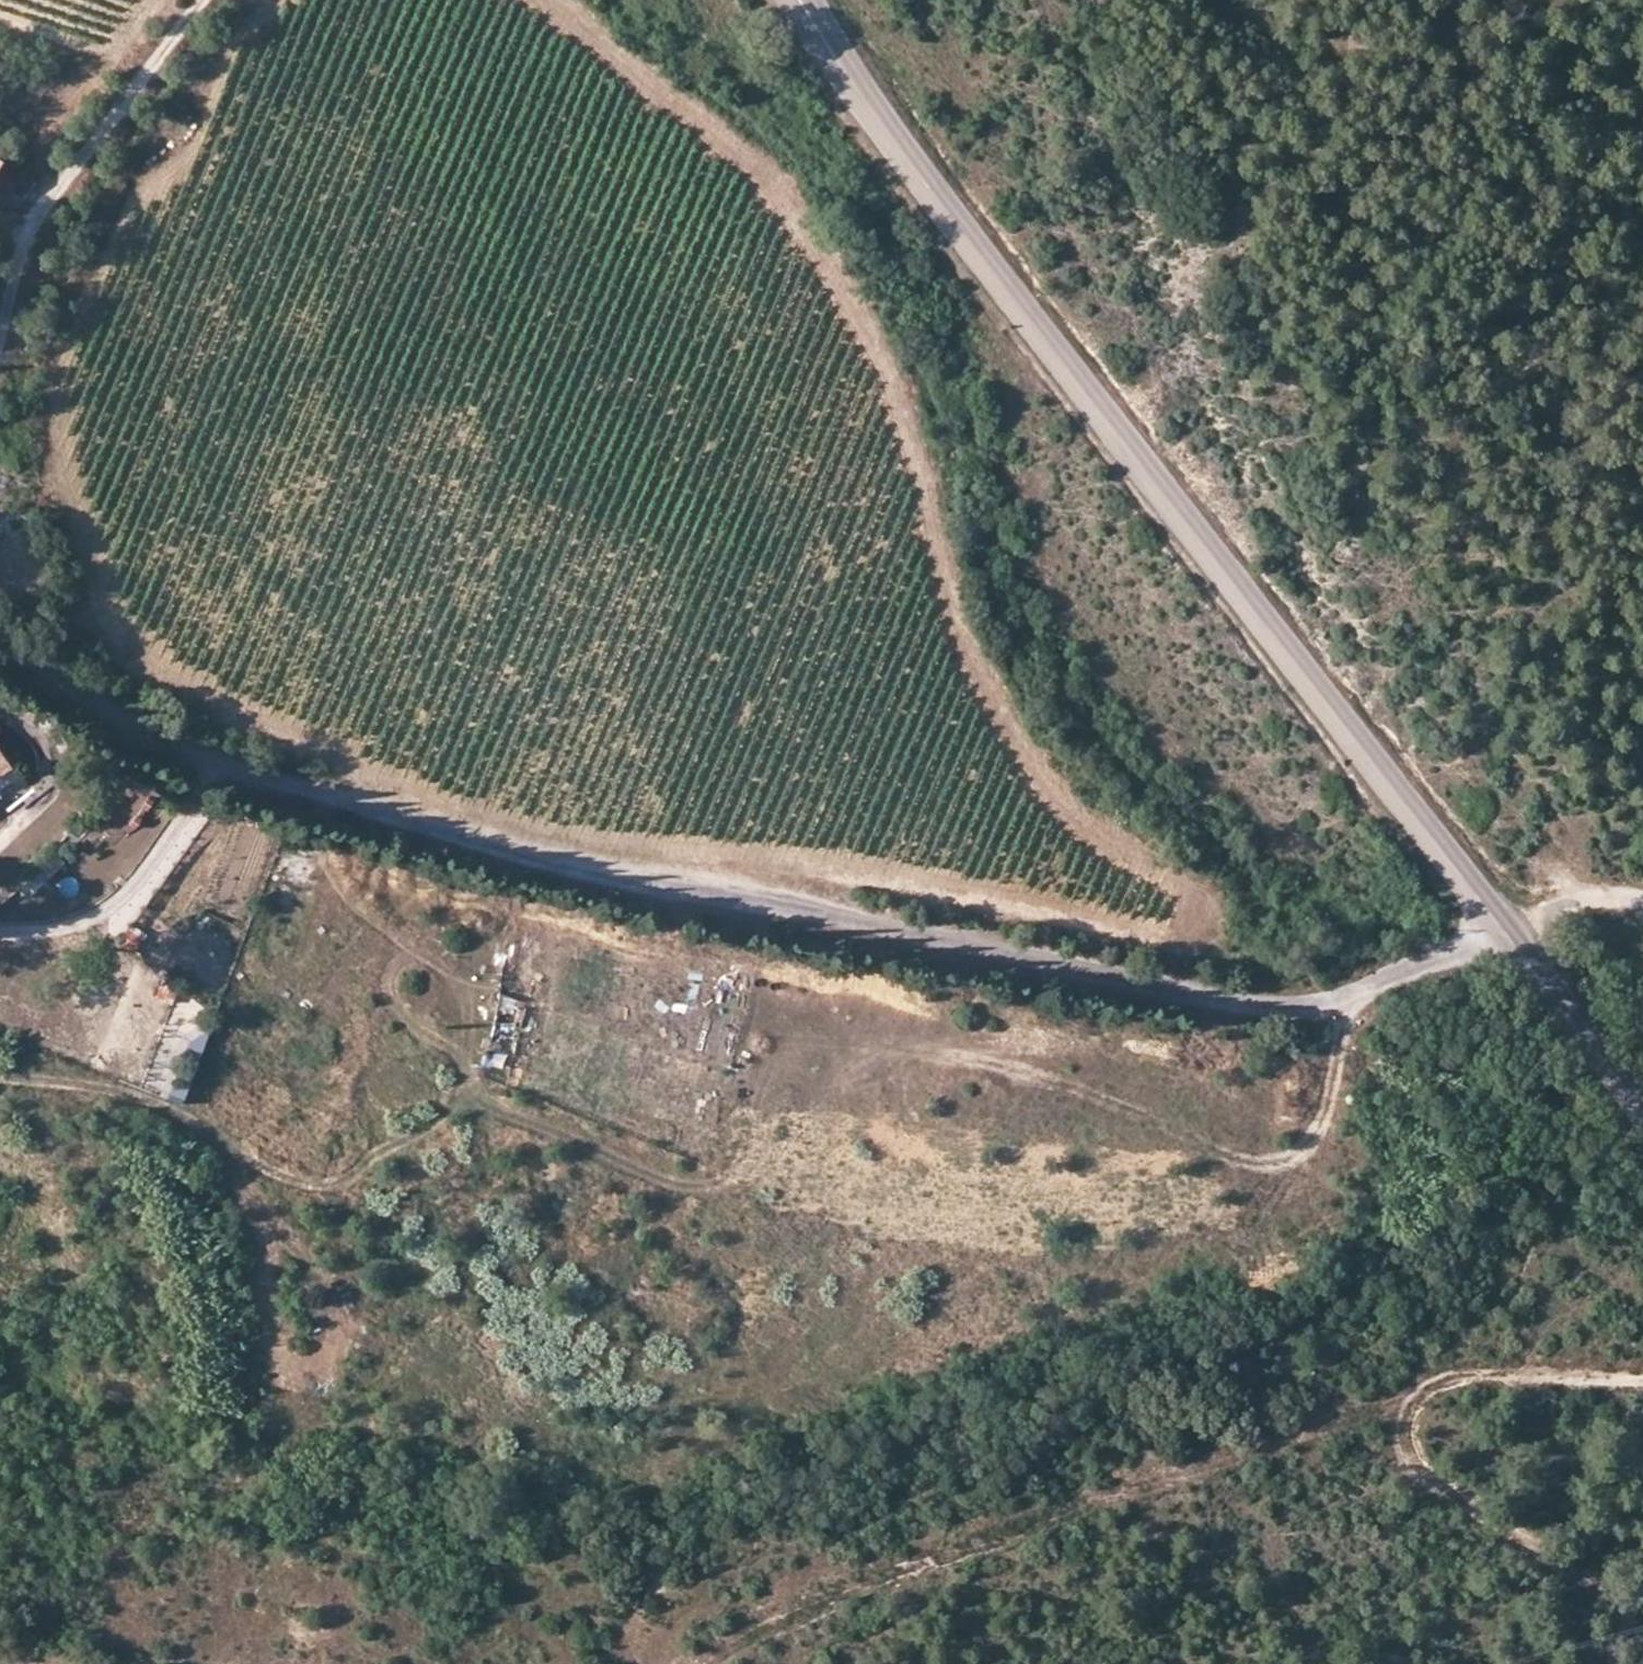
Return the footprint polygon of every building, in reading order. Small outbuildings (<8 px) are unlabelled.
[(0,754),(0,790),(17,779),(0,754)] [(137,765),(121,759),(116,774),(131,780),(137,765)]
